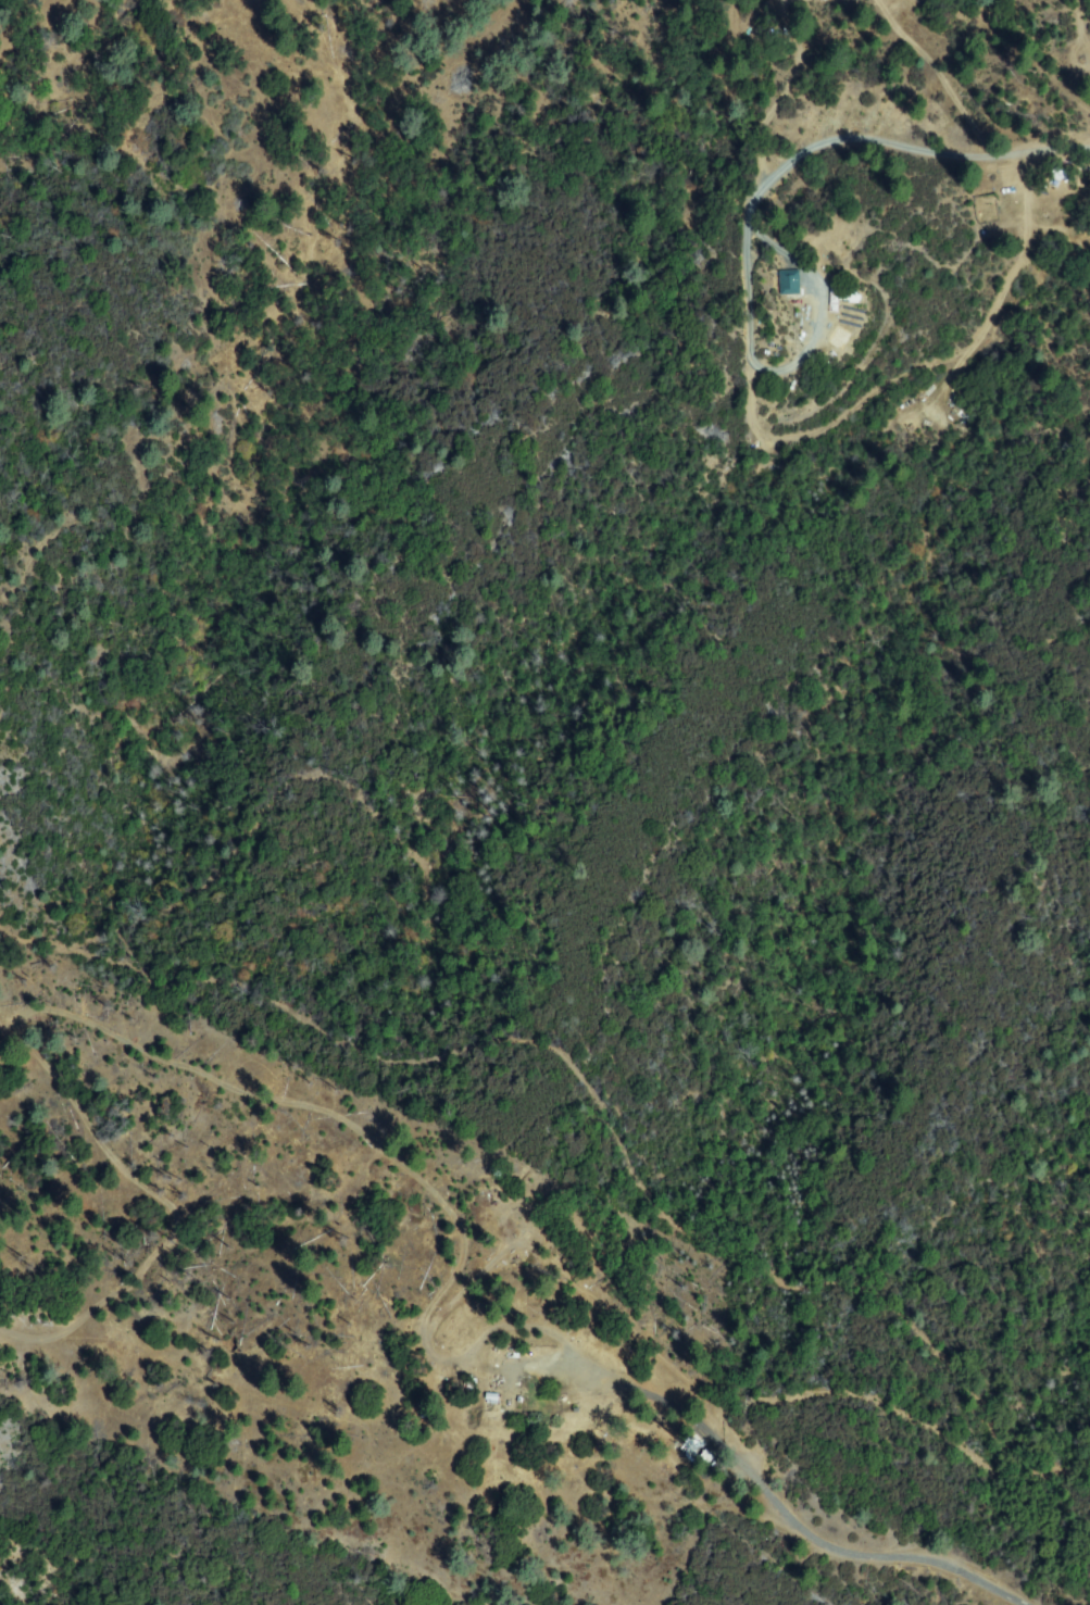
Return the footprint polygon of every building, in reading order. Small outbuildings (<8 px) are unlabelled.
[(787,270),(769,271),(770,296),(788,295),(787,270)] [(799,273),(799,294),(781,294),(781,273),(799,273)] [(706,1451),(714,1457),(709,1465),(701,1458),(706,1451)]
